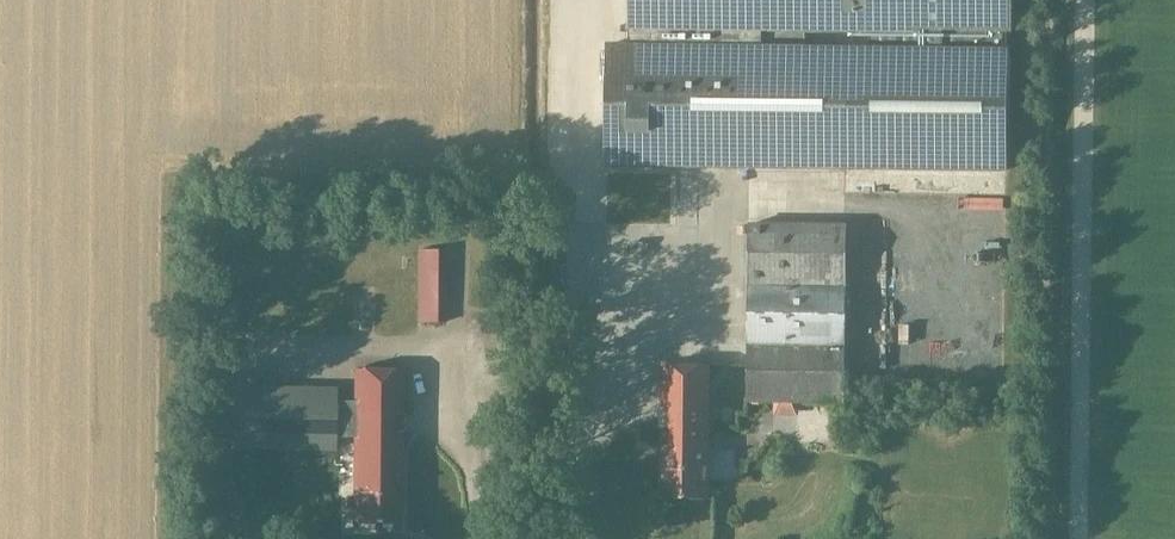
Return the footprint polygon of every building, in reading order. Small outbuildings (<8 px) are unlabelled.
[(1003,47),(1003,31),(1011,32),(1012,0),(629,0),(629,45),(607,45),(606,166),(846,168),(1007,170),(1008,47),(1003,47)] [(844,404),(846,225),(749,223),(746,403),(844,404)] [(446,323),(446,249),(418,249),(417,323),(446,323)] [(666,276),(664,261),(627,267),(630,281),(666,276)] [(709,366),(662,365),(660,499),(708,499),(709,366)] [(233,388),(232,449),(276,450),(276,449),(334,449),(334,437),(353,438),(353,524),(400,524),(402,370),(354,370),(354,402),(335,402),(335,390),(277,390),(277,388),(233,388)] [(515,461),(515,445),(504,445),(503,461),(515,461)]
